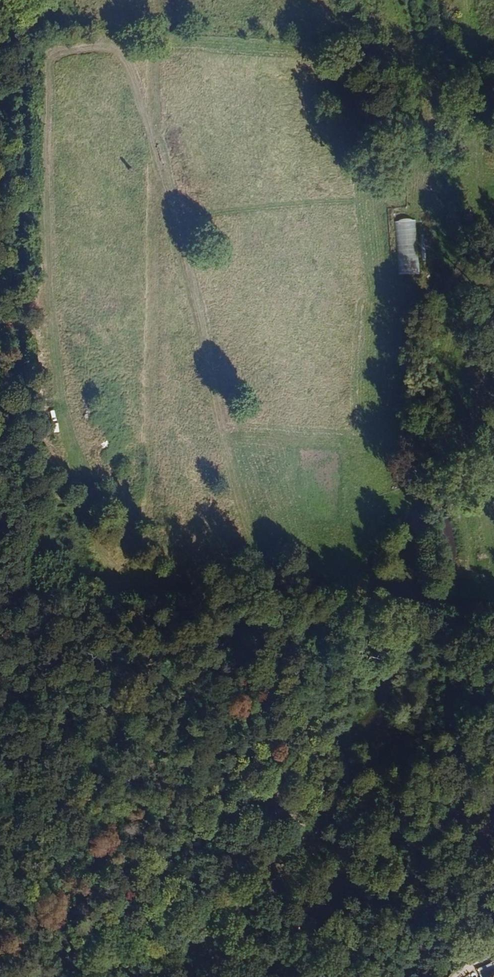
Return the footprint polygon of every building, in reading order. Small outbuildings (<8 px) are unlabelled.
[(397,274),(418,273),(417,220),(397,220),(397,274)]
